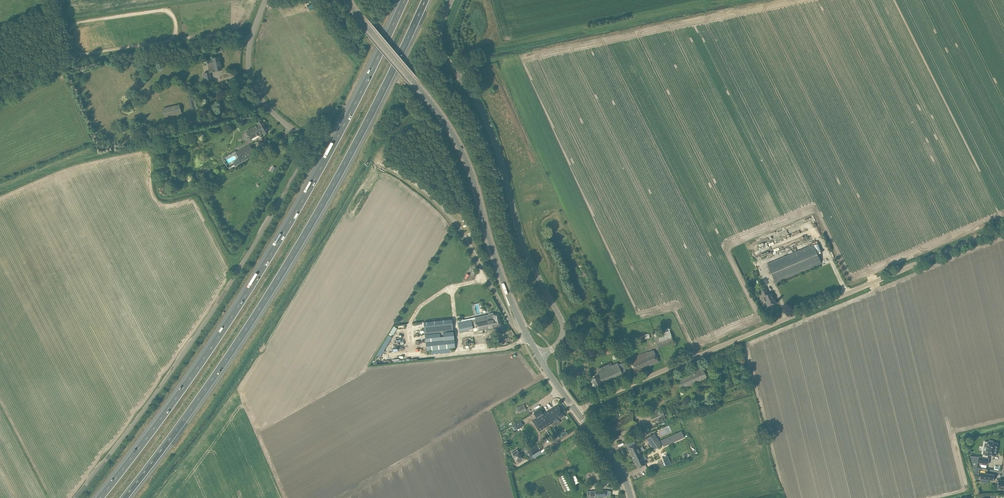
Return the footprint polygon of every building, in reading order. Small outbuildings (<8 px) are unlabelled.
[(207,61),(210,72),(215,71),(222,69),(220,63),(219,63),(219,61),(220,61),(219,57),(212,58),(213,60),(207,61)] [(187,91),(192,107),(197,106),(193,89),(187,91)] [(181,113),(179,105),(164,108),(166,117),(181,113)] [(250,139),(252,138),(258,135),(259,136),(263,134),(268,131),(262,121),(258,124),(246,131),(244,132),(243,134),(244,137),(245,139),(247,140),(249,140),(250,139)] [(236,152),(236,153),(239,159),(238,159),(240,162),(239,162),(239,164),(251,157),(250,154),(254,151),(250,145),(236,152)] [(789,249),(812,241),(811,237),(799,241),(797,235),(777,242),(778,243),(770,246),(771,249),(773,248),(775,254),(781,252),(780,249),(782,248),(781,244),(784,243),(785,247),(788,246),(789,249)] [(767,263),(776,283),(822,263),(814,244),(767,263)] [(767,306),(776,303),(772,292),(768,294),(766,287),(760,289),(767,306)] [(484,317),(474,319),(477,328),(477,332),(502,326),(499,313),(486,316),(486,318),(484,318),(484,317)] [(477,328),(474,319),(458,322),(460,332),(477,328)] [(455,320),(430,323),(431,333),(456,330),(455,323),(455,320)] [(674,342),(670,332),(668,328),(653,333),(654,337),(654,338),(657,348),(674,342)] [(455,348),(454,340),(453,332),(425,335),(426,343),(427,351),(455,348)] [(646,342),(645,339),(650,338),(649,334),(639,335),(639,339),(641,339),(642,341),(642,343),(646,342)] [(395,351),(407,351),(407,336),(399,335),(399,338),(395,338),(395,351)] [(630,360),(632,364),(635,369),(637,373),(639,372),(639,371),(643,369),(659,362),(656,357),(654,350),(636,356),(636,357),(630,360)] [(626,372),(624,367),(622,363),(618,365),(617,363),(599,371),(600,373),(598,373),(597,375),(597,376),(592,379),(595,386),(601,384),(601,383),(604,382),(622,374),(626,372)] [(707,378),(703,368),(677,380),(680,387),(683,385),(684,388),(707,378)] [(524,404),(516,408),(517,410),(516,410),(517,413),(519,413),(526,410),(524,404)] [(545,413),(552,423),(565,415),(558,405),(545,413)] [(639,411),(632,414),(635,419),(642,416),(641,415),(646,413),(644,408),(643,409),(639,411)] [(539,431),(552,423),(545,413),(544,414),(543,413),(540,409),(536,411),(534,413),(537,418),(533,421),(539,431)] [(662,410),(652,414),(656,423),(666,419),(662,410)] [(685,438),(681,431),(661,440),(664,447),(685,438)] [(662,444),(654,433),(646,439),(654,450),(662,444)] [(996,456),(997,450),(998,443),(992,442),(993,441),(989,440),(989,442),(988,441),(986,452),(983,452),(982,457),(979,456),(978,462),(988,464),(989,458),(988,458),(988,455),(996,456)] [(542,449),(539,443),(534,446),(528,450),(532,455),(542,449)] [(632,445),(628,448),(634,460),(641,456),(636,444),(632,445)] [(513,455),(516,460),(518,462),(522,459),(521,457),(518,452),(517,450),(512,453),(513,455)] [(667,453),(662,455),(666,466),(671,464),(667,453)] [(641,456),(634,460),(638,468),(642,466),(645,464),(641,456)]
